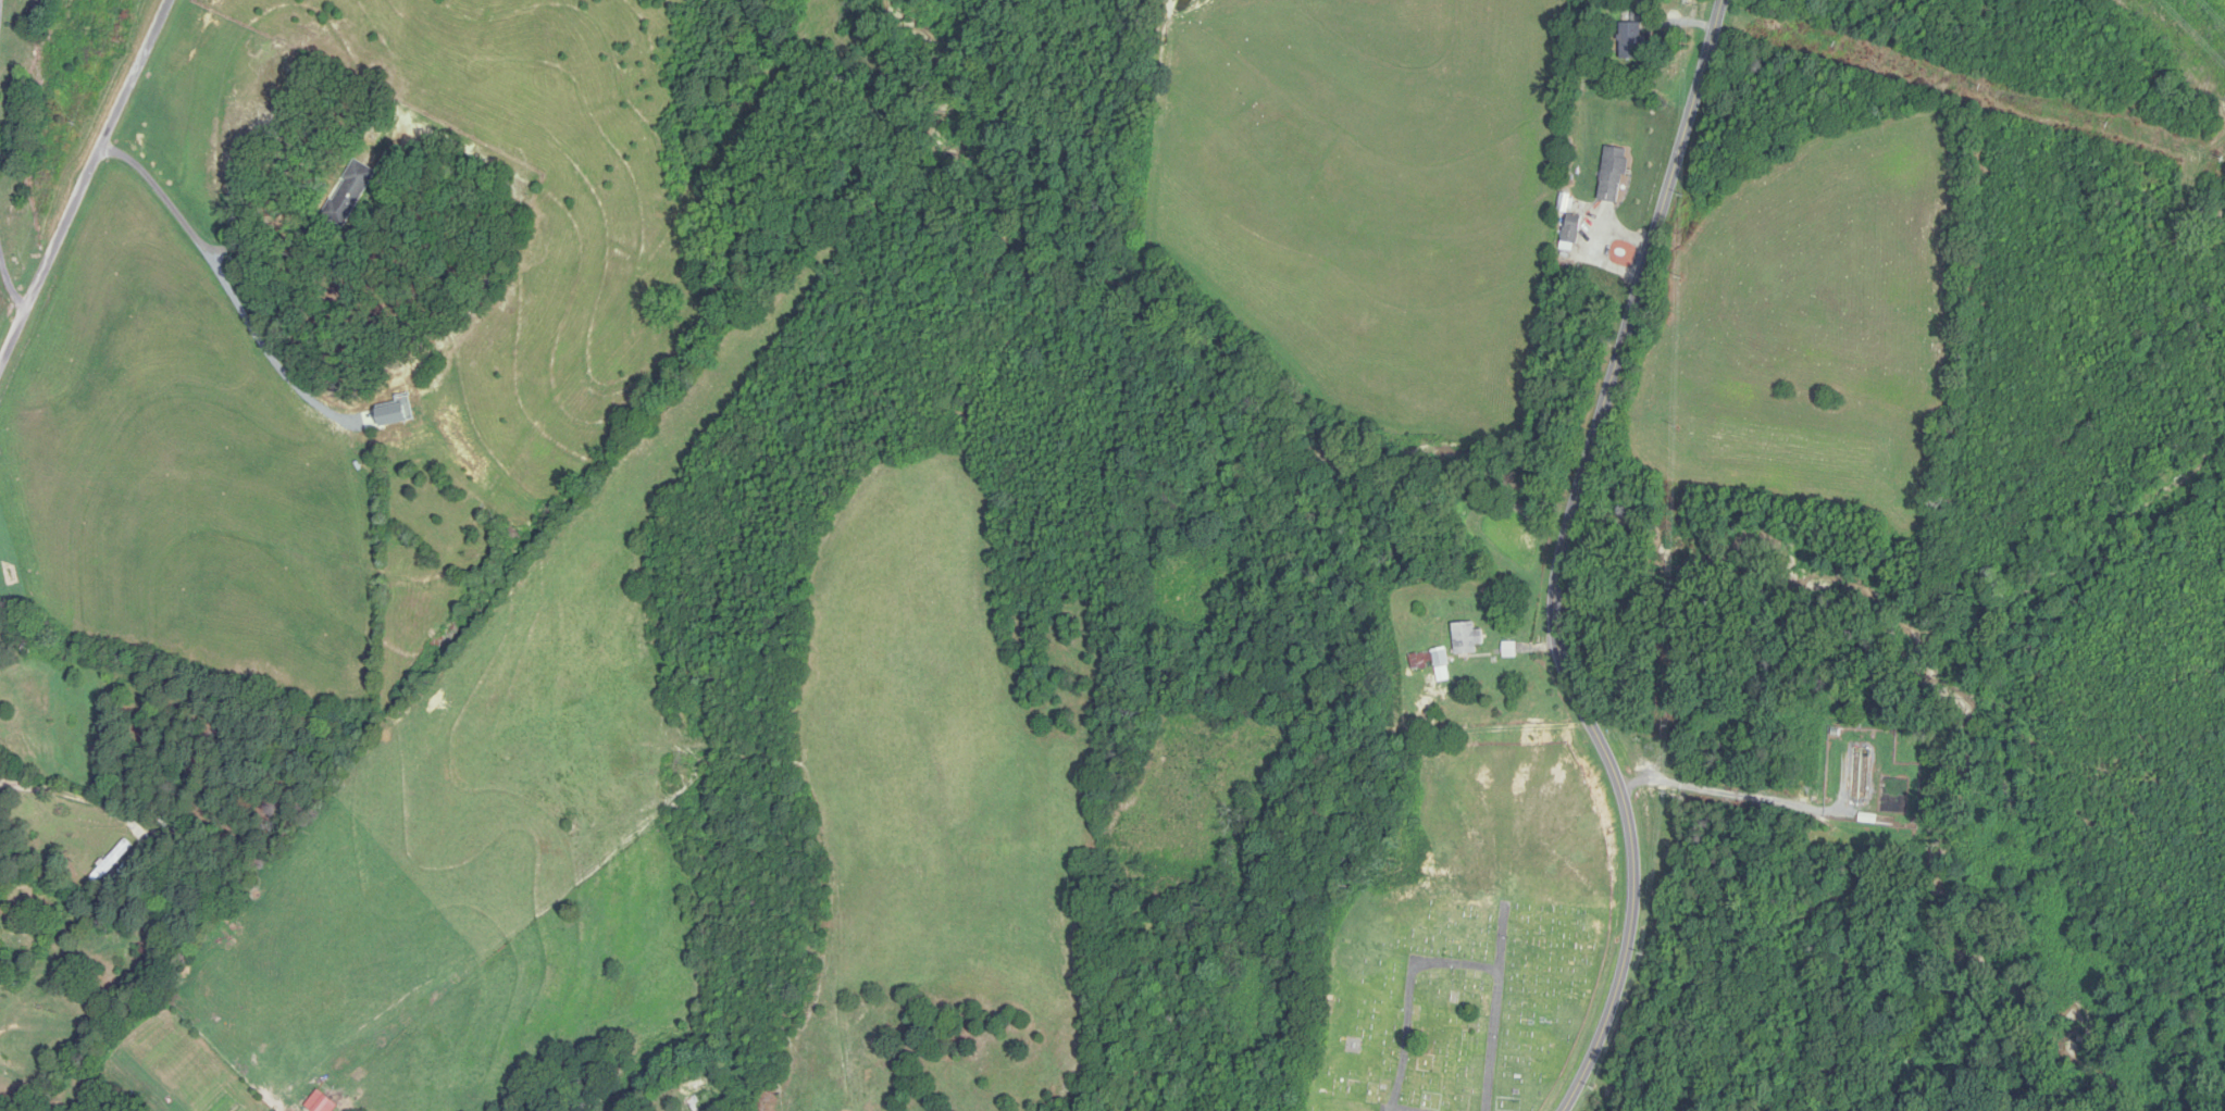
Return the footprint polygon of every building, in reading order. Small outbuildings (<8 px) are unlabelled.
[(1644,23),(1621,23),(1621,60),(1644,60),(1644,23)] [(1628,150),(1606,147),(1598,201),(1621,204),(1628,150)] [(344,228),(378,173),(358,159),(323,214),(344,228)] [(1583,217),(1568,214),(1562,241),(1576,245),(1583,217)] [(1485,645),(1485,631),(1475,631),(1475,623),(1454,623),(1454,654),(1477,654),(1477,645),(1485,645)] [(1447,650),(1411,655),(1413,671),(1449,666),(1447,650)] [(103,873),(135,850),(128,840),(95,862),(103,873)]
